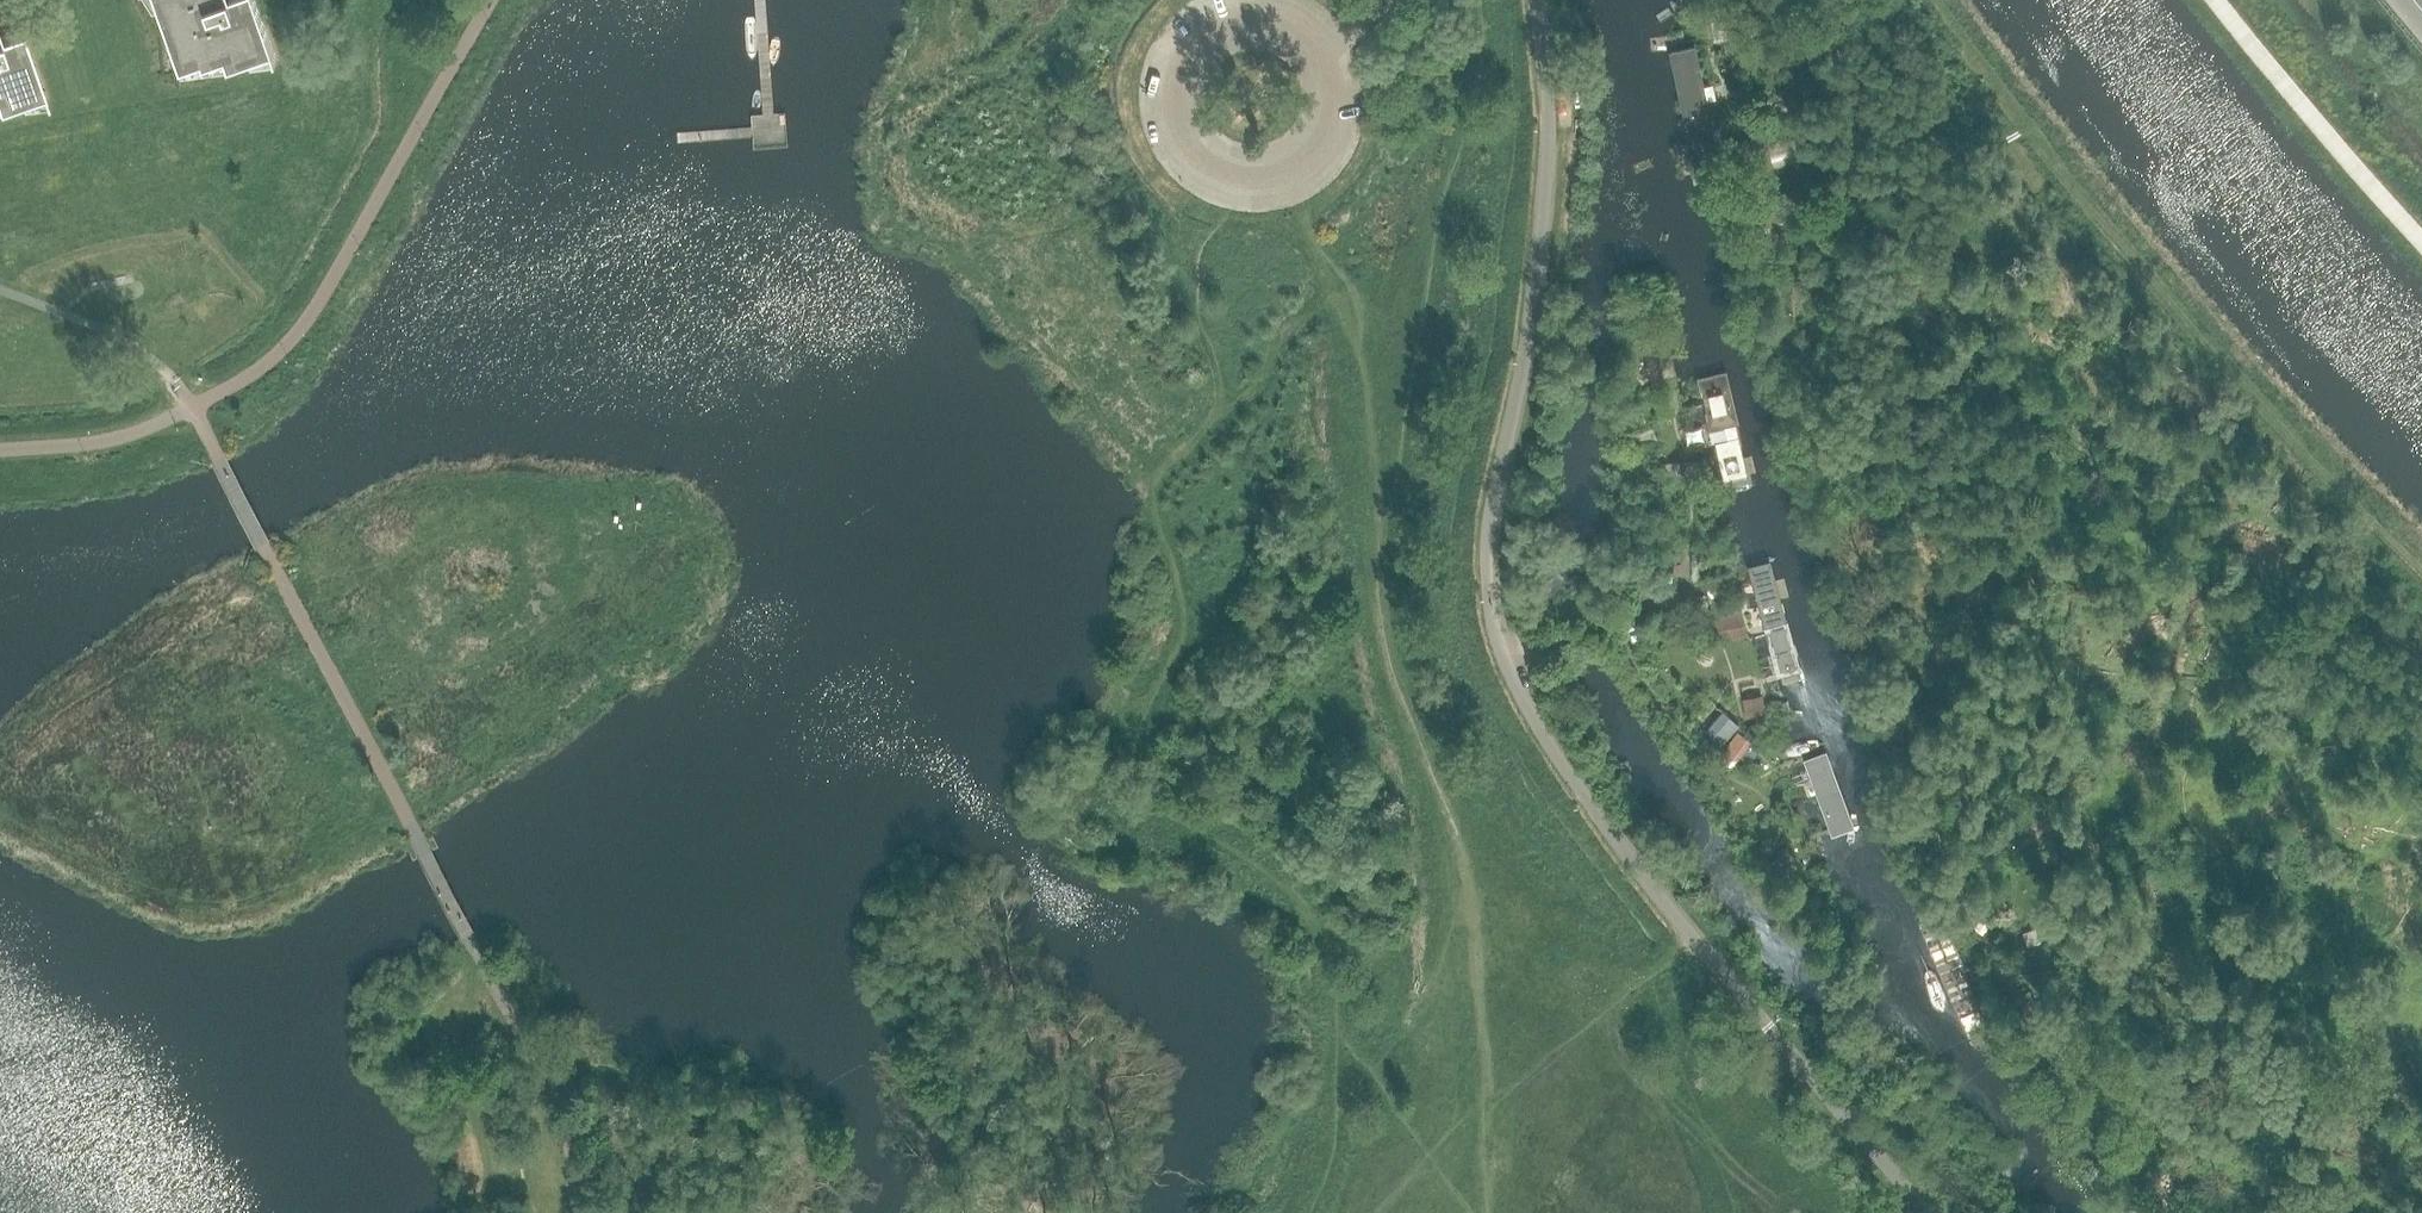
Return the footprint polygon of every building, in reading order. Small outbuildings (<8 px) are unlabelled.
[(256,0),(157,0),(181,66),(202,59),(204,63),(225,56),(229,65),(251,58),(252,62),(277,59),(256,0)] [(1696,21),(1657,30),(1695,206),(1734,198),(1696,21)] [(22,30),(1,37),(0,35),(0,107),(21,100),(22,105),(47,102),(22,30)] [(1736,45),(1726,45),(1727,55),(1737,54),(1736,45)] [(1727,524),(1766,514),(1723,339),(1684,348),(1727,524)] [(1770,529),(1731,539),(1778,714),(1817,703),(1770,529)] [(1670,549),(1661,549),(1661,557),(1670,557),(1670,549)] [(1740,597),(1711,603),(1716,630),(1745,624),(1740,597)] [(1695,618),(1682,620),(1684,632),(1696,631),(1695,618)] [(1749,715),(1768,708),(1762,691),(1743,698),(1749,715)] [(1843,887),(1880,873),(1817,704),(1779,718),(1843,887)] [(1706,728),(1724,742),(1741,721),(1724,707),(1706,728)] [(1738,732),(1721,756),(1734,765),(1751,742),(1738,732)] [(1899,906),(1975,1070),(2011,1053),(1935,889),(1899,906)] [(2030,992),(2018,998),(2031,1020),(2042,1014),(2030,992)]
